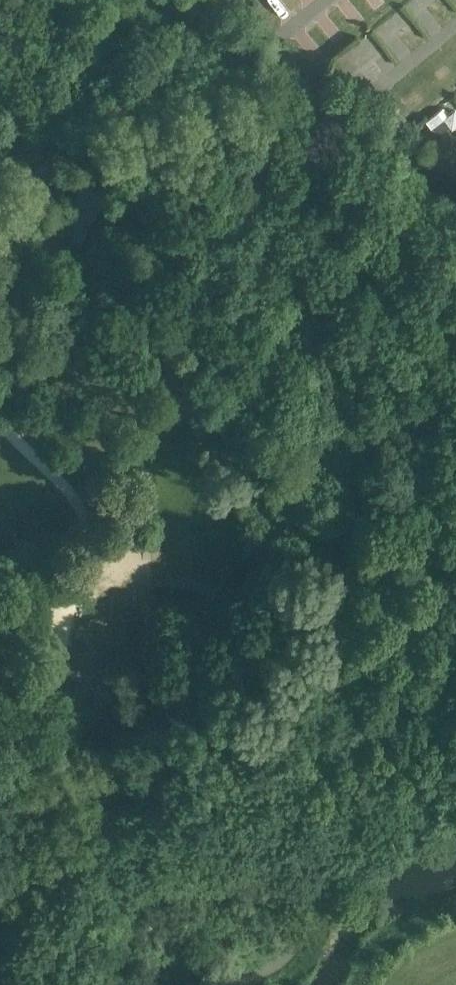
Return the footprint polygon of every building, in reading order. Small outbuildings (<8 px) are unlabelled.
[(440,136),(455,124),(455,105),(452,100),(427,118),(440,136)]
